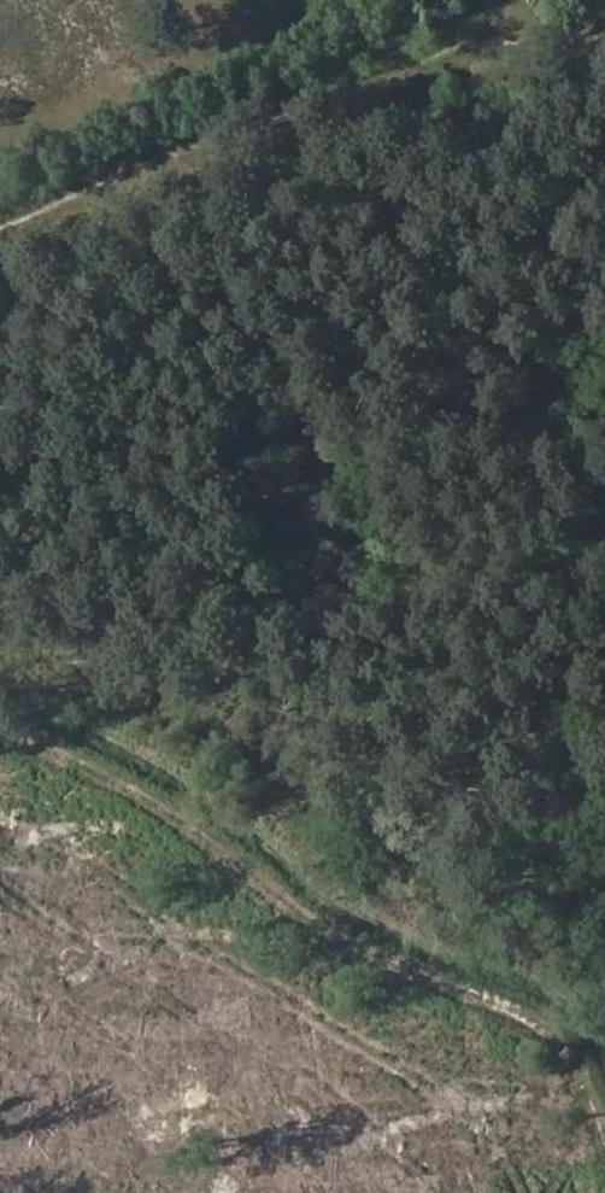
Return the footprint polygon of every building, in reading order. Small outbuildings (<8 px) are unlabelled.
[(547,26),(558,17),(546,1),(534,11),(547,26)]
